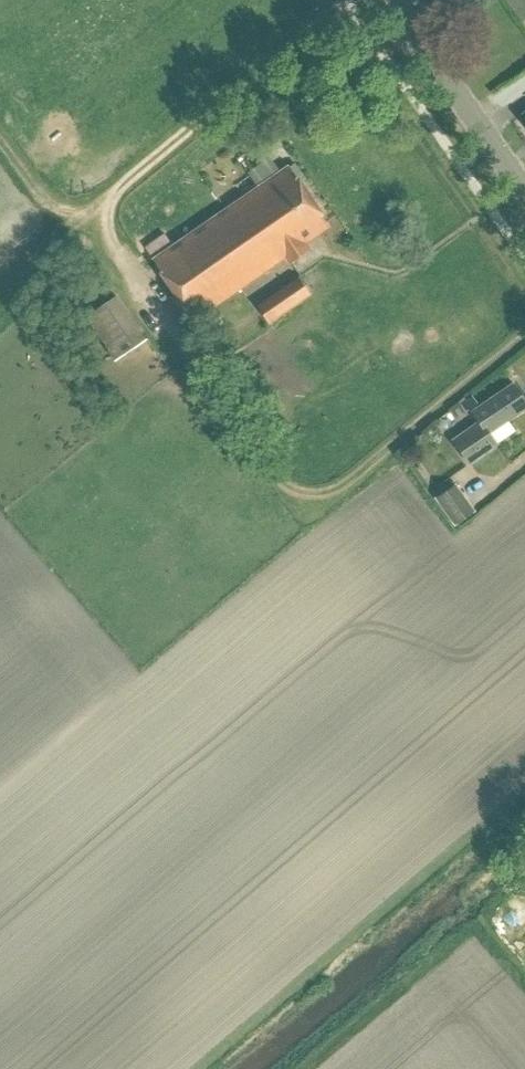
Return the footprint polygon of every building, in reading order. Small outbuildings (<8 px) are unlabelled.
[(456,16),(478,0),(445,0),(456,16)] [(153,259),(195,319),(287,256),(291,262),(309,250),(303,240),(327,224),(288,166),(153,259)] [(299,277),(257,306),(268,322),(310,294),(299,277)] [(145,340),(115,296),(84,318),(114,361),(145,340)] [(479,422),(453,440),(469,463),(497,444),(489,432),(524,408),(524,400),(514,383),(472,412),(479,422)] [(472,395),(464,401),(471,410),(479,404),(472,395)] [(459,481),(438,496),(458,524),(478,510),(459,481)]
